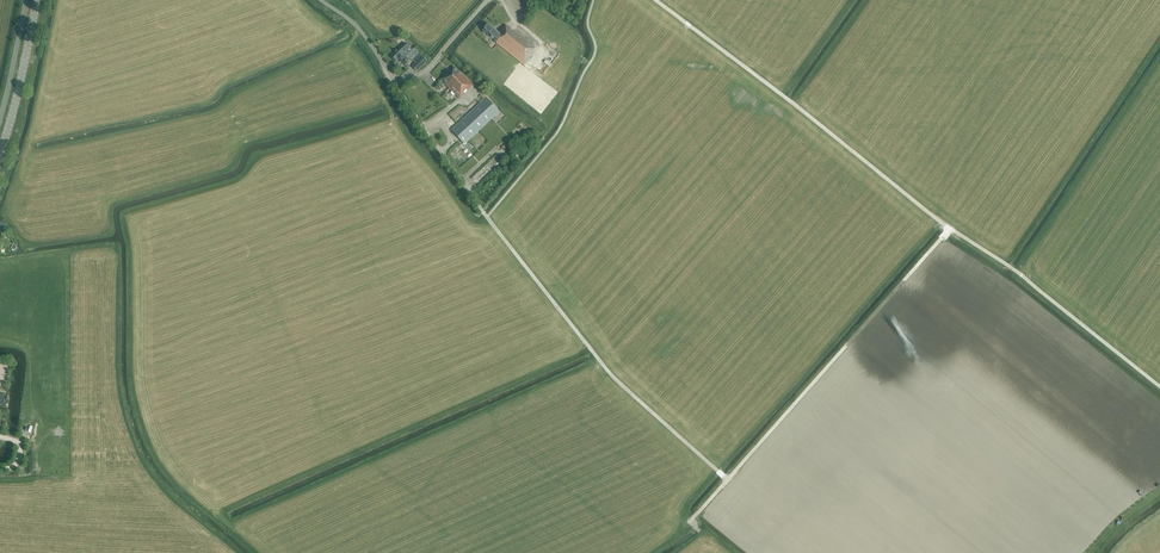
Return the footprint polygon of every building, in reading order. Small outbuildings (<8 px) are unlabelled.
[(503,29),(502,28),(498,32),(488,24),(483,30),(497,41),(496,43),(524,65),(534,53),(532,52),(535,48),(506,25),(503,29)] [(395,61),(398,58),(403,63),(407,59),(405,56),(408,53),(412,50),(405,43),(401,46),(391,57),(395,61)] [(427,61),(419,53),(412,60),(415,63),(411,66),(417,72),(427,61)] [(468,90),(473,85),(461,73),(460,74),(454,67),(441,79),(446,84),(446,85),(459,99),(464,94),(463,92),(466,89),(468,90)] [(464,144),(499,112),(486,97),(485,98),(484,99),(451,130),(464,144)]
